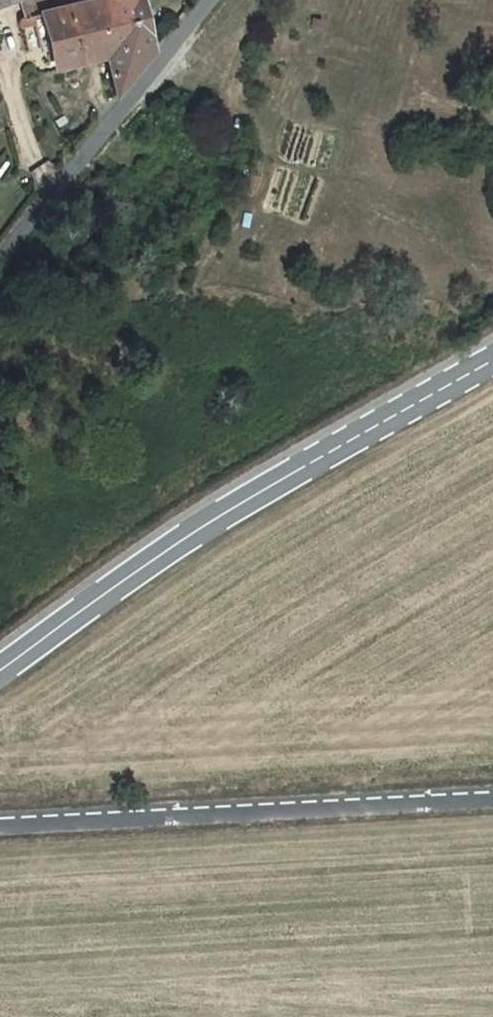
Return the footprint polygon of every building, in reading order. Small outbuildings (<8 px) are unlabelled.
[(26,1),(32,16),(42,14),(57,71),(106,57),(116,97),(154,51),(141,0),(99,0),(76,6),(75,0),(31,0),(26,1)]
